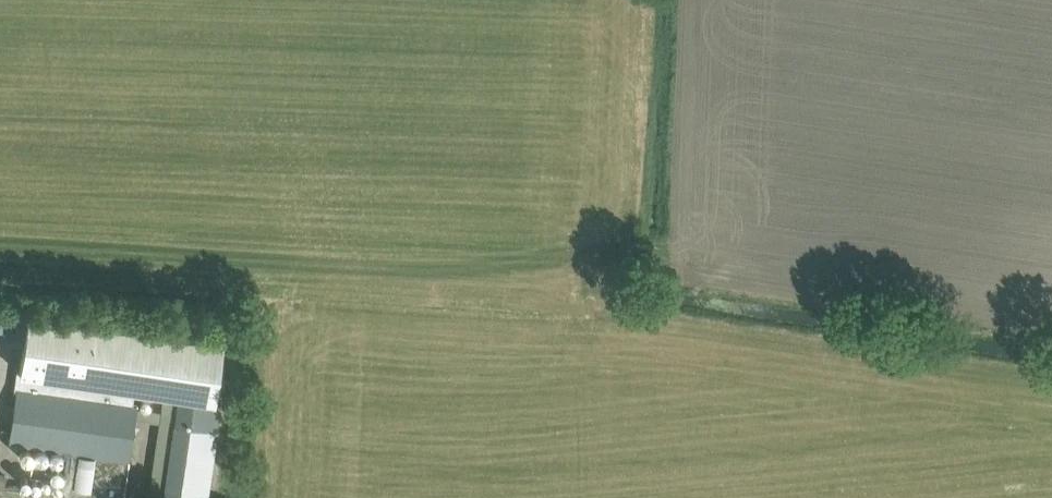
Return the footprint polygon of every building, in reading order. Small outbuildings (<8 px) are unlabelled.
[(138,390),(215,401),(223,341),(28,313),(20,373),(90,383),(138,390)] [(123,495),(127,459),(129,459),(138,390),(90,383),(90,386),(78,384),(58,381),(56,394),(17,388),(10,442),(68,450),(62,493),(46,490),(5,484),(7,476),(0,475),(0,497),(122,497),(123,495)] [(163,497),(208,497),(209,488),(196,486),(181,484),(166,481),(163,497)]
